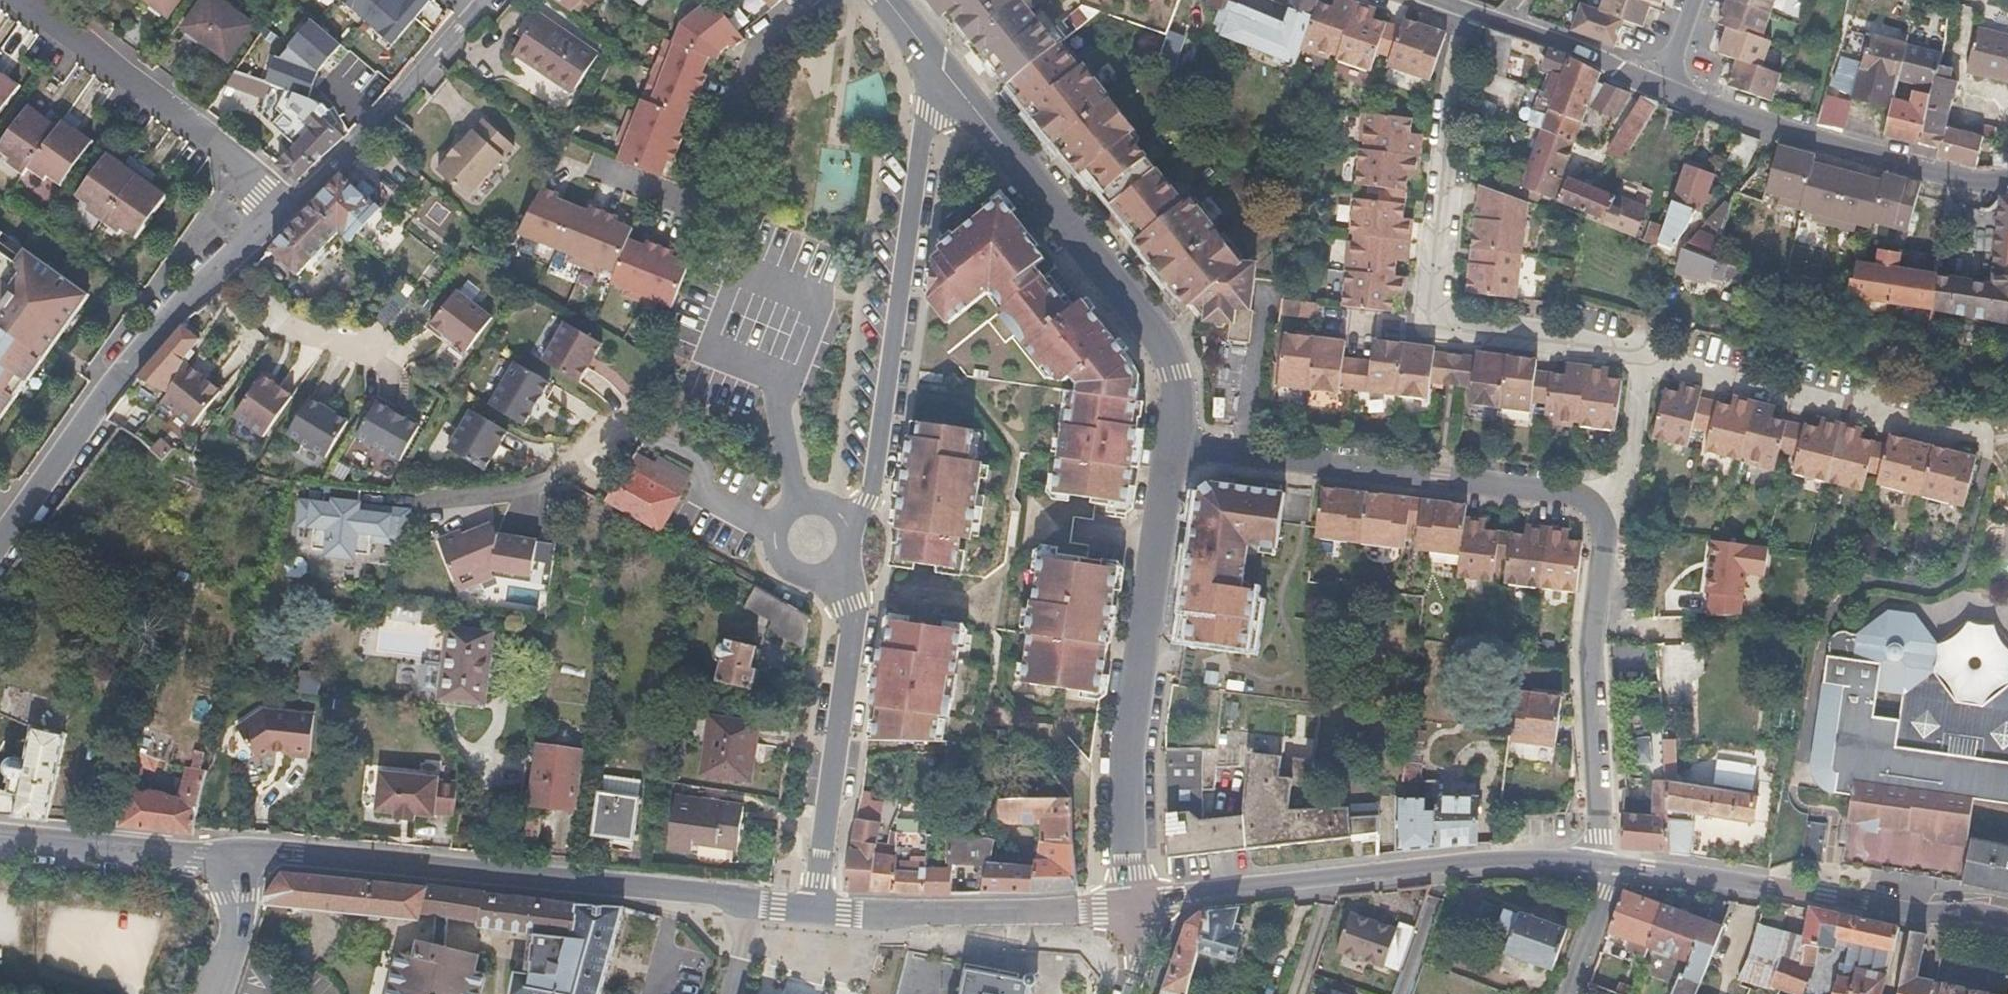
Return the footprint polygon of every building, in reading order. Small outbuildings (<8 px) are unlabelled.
[(169,15),(180,0),(150,0),(169,15)] [(222,0),(203,0),(184,25),(228,59),(254,24),(222,0)] [(383,0),(342,0),(366,20),(383,0)] [(366,20),(392,44),(431,0),(383,0),(366,20)] [(582,19),(599,0),(555,0),(582,19)] [(741,30),(714,0),(713,0),(682,25),(675,43),(709,56),(717,59),(719,60),(722,51),(730,45),(733,48),(747,39),(741,30)] [(1019,0),(947,0),(942,4),(1011,88),(1018,82),(1059,49),(1019,0)] [(1313,16),(1288,7),(1283,19),(1240,3),(1240,0),(1207,0),(1205,3),(1218,10),(1212,23),(1217,25),(1215,32),(1293,66),(1300,49),(1313,16)] [(1288,7),(1313,16),(1318,0),(1291,0),(1288,7)] [(1357,1),(1354,0),(1332,0),(1331,3),(1321,0),(1318,0),(1313,16),(1300,49),(1329,59),(1332,51),(1338,53),(1357,1)] [(1613,16),(1620,18),(1646,28),(1652,7),(1646,5),(1648,0),(1647,0),(1606,0),(1602,11),(1613,16)] [(1778,0),(1731,0),(1736,2),(1773,15),(1778,0)] [(1390,54),(1400,25),(1373,17),(1376,7),(1357,1),(1338,53),(1336,58),(1370,69),(1377,49),(1390,54)] [(1764,40),(1773,15),(1736,2),(1734,7),(1728,4),(1720,25),(1736,30),(1764,40)] [(1620,18),(1613,16),(1602,11),(1583,5),(1573,32),(1618,48),(1625,27),(1618,24),(1620,18)] [(573,92),(578,86),(601,53),(541,11),(514,49),(573,92)] [(343,43),(311,14),(279,56),(270,54),(263,78),(310,93),(316,77),(319,69),(335,51),(343,43)] [(1428,78),(1444,30),(1404,17),(1400,25),(1390,54),(1386,65),(1428,78)] [(2007,76),(2007,33),(1982,26),(1971,68),(2007,79),(2007,76)] [(1765,69),(1774,43),(1764,40),(1736,30),(1735,36),(1728,34),(1720,54),(1746,63),(1765,69)] [(1898,79),(1906,45),(1869,37),(1862,64),(1841,59),(1834,89),(1892,104),(1893,99),(1898,79)] [(717,59),(709,56),(675,43),(666,39),(655,69),(705,90),(717,59)] [(1922,129),(1931,90),(1940,64),(1944,54),(1906,45),(1898,79),(1916,85),(1914,92),(1911,103),(1893,99),(1892,104),(1885,135),(1938,149),(1942,133),(1922,129)] [(1011,88),(1057,143),(1110,209),(1117,204),(1143,236),(1137,242),(1166,278),(1191,309),(1196,305),(1209,322),(1219,323),(1221,326),(1222,327),(1226,327),(1231,326),(1232,311),(1251,313),(1255,267),(1241,265),(1189,200),(1182,205),(1130,140),(1136,133),(1082,67),(1079,69),(1061,47),(1059,49),(1018,82),(1011,88)] [(1563,176),(1590,107),(1599,83),(1603,73),(1570,56),(1523,183),(1519,182),(1516,190),(1540,199),(1542,193),(1555,198),(1563,176)] [(2,72),(8,64),(0,58),(0,112),(19,85),(2,72)] [(1774,102),(1784,74),(1765,69),(1746,63),(1744,68),(1738,66),(1730,87),(1774,102)] [(1952,104),(1961,80),(1951,77),(1954,68),(1940,64),(1931,90),(1922,129),(1942,133),(1945,126),(1952,104)] [(699,103),(705,90),(655,69),(644,100),(687,117),(694,120),(699,103)] [(1617,116),(1631,95),(1599,83),(1590,107),(1617,116)] [(1627,161),(1659,105),(1639,98),(1630,117),(1608,155),(1627,161)] [(1847,133),(1852,105),(1826,98),(1820,127),(1847,133)] [(297,177),(344,137),(334,126),(336,123),(327,110),(317,105),(315,110),(307,106),(294,100),(289,111),(321,127),(279,163),(297,177)] [(682,150),(686,138),(694,120),(687,117),(644,100),(638,113),(632,111),(625,127),(682,150)] [(92,140),(75,128),(81,120),(68,111),(64,118),(50,109),(45,117),(28,105),(0,144),(0,149),(11,157),(8,161),(24,172),(28,167),(45,177),(48,174),(61,183),(92,140)] [(1421,133),(1410,132),(1412,116),(1363,110),(1360,111),(1358,138),(1362,139),(1361,147),(1419,154),(1421,133)] [(472,196),(518,146),(488,119),(467,142),(466,142),(454,154),(454,155),(442,169),(472,196)] [(1975,169),(1984,138),(1945,126),(1942,133),(1938,149),(1936,158),(1975,169)] [(620,160),(663,177),(670,180),(682,150),(625,127),(619,143),(626,145),(620,160)] [(1751,162),(1762,140),(1743,133),(1730,158),(1747,166),(1751,162)] [(1799,207),(1812,164),(1814,155),(1801,151),(1800,154),(1791,152),(1792,149),(1777,145),(1772,164),(1766,191),(1779,194),(1777,201),(1799,207)] [(1416,175),(1417,168),(1419,154),(1361,147),(1359,147),(1356,182),(1379,185),(1378,192),(1404,195),(1407,174),(1416,175)] [(1991,149),(1986,168),(2007,167),(2007,151),(1991,149)] [(137,237),(167,193),(150,182),(157,173),(130,155),(125,163),(107,151),(77,195),(90,203),(87,208),(120,231),(122,227),(137,237)] [(1766,191),(1772,164),(1767,162),(1737,193),(1762,201),(1766,191)] [(1704,212),(1717,173),(1689,164),(1675,203),(1701,211),(1704,212)] [(1832,226),(1847,173),(1835,171),(1835,173),(1824,170),(1825,167),(1812,164),(1799,207),(1812,211),(1810,219),(1832,226)] [(355,234),(383,201),(372,193),(376,185),(366,176),(359,183),(345,171),(314,202),(342,226),(353,236),(355,234)] [(1906,231),(1920,183),(1904,178),(1903,182),(1894,179),(1895,176),(1882,172),(1879,182),(1869,220),(1906,231)] [(1869,220),(1879,182),(1867,178),(1865,181),(1858,179),(1858,176),(1847,173),(1832,226),(1853,231),(1855,224),(1867,228),(1869,220)] [(1617,201),(1618,197),(1570,179),(1563,176),(1555,198),(1620,223),(1627,205),(1617,201)] [(558,251),(576,205),(559,199),(562,191),(546,184),(518,236),(558,251)] [(1525,252),(1530,204),(1482,185),(1475,247),(1525,252)] [(559,199),(576,205),(558,251),(569,256),(567,263),(584,271),(608,209),(562,191),(559,199)] [(1412,218),(1402,216),(1404,195),(1378,192),(1377,199),(1355,196),(1350,232),(1353,232),(1410,238),(1412,218)] [(929,303),(933,307),(949,328),(991,295),(1004,312),(1003,314),(1048,371),(1051,369),(1061,381),(1072,383),(1077,380),(1082,385),(1078,406),(1065,404),(1062,424),(1065,425),(1063,439),(1059,440),(1056,438),(1053,457),(1061,459),(1058,475),(1051,475),(1049,490),(1054,496),(1068,498),(1069,491),(1094,495),(1093,502),(1114,505),(1113,512),(1127,515),(1128,513),(1135,507),(1137,486),(1132,485),(1132,477),(1134,467),(1140,467),(1142,453),(1135,453),(1137,441),(1144,442),(1146,426),(1139,424),(1142,401),(1138,400),(1138,386),(1133,385),(1134,374),(1123,357),(1125,355),(1081,299),(1071,309),(1036,264),(1043,258),(1034,246),(1038,243),(1003,198),(998,200),(964,226),(937,245),(929,303)] [(1999,198),(1991,283),(1940,274),(1935,311),(2007,324),(2007,199),(1999,198)] [(1725,217),(1731,202),(1727,199),(1715,214),(1725,217)] [(300,272),(342,226),(314,202),(272,248),(300,272)] [(1672,245),(1693,216),(1699,217),(1701,211),(1675,203),(1666,227),(1661,242),(1672,245)] [(618,275),(633,239),(635,233),(636,229),(639,221),(608,209),(584,271),(600,277),(604,269),(618,275)] [(1661,242),(1666,227),(1651,222),(1645,240),(1659,246),(1661,242)] [(1711,258),(1717,238),(1700,231),(1683,250),(1711,258)] [(1396,273),(1397,259),(1408,260),(1410,238),(1353,232),(1354,236),(1352,240),(1349,239),(1346,268),(1396,273)] [(665,244),(651,239),(635,233),(633,239),(618,275),(615,283),(629,288),(626,295),(643,301),(665,244)] [(59,323),(65,327),(88,294),(59,273),(56,278),(43,269),(46,264),(25,249),(21,255),(0,240),(0,417),(16,396),(11,392),(21,377),(27,380),(48,349),(44,346),(59,323)] [(675,306),(692,262),(694,256),(665,244),(643,301),(657,307),(660,300),(675,306)] [(1521,295),(1525,252),(1475,247),(1471,290),(1521,295)] [(1935,311),(1940,274),(1942,256),(1902,248),(1899,256),(1883,255),(1879,269),(1858,266),(1855,279),(1852,279),(1848,295),(1935,311)] [(1722,280),(1727,263),(1711,258),(1683,250),(1676,272),(1707,281),(1714,279),(1722,280)] [(1405,297),(1405,290),(1407,275),(1396,273),(1346,268),(1343,305),(1394,311),(1395,297),(1405,297)] [(469,350),(495,316),(459,288),(433,323),(469,350)] [(1318,318),(1320,303),(1286,299),(1284,314),(1318,318)] [(395,315),(387,307),(380,314),(388,322),(395,315)] [(1248,342),(1251,313),(1232,311),(1231,326),(1230,340),(1248,342)] [(588,366),(594,357),(597,357),(605,342),(568,321),(545,360),(582,381),(591,366),(588,366)] [(195,425),(223,390),(184,359),(185,356),(200,337),(184,324),(139,379),(148,383),(168,394),(164,401),(195,425)] [(1309,390),(1315,342),(1315,336),(1296,334),(1285,333),(1279,385),(1309,390)] [(1346,339),(1325,337),(1315,336),(1315,342),(1309,390),(1341,393),(1341,389),(1354,391),(1358,359),(1345,357),(1346,339)] [(1375,338),(1374,345),(1371,360),(1358,359),(1354,391),(1399,396),(1405,342),(1375,338)] [(1449,353),(1434,352),(1435,346),(1405,342),(1399,396),(1430,399),(1433,382),(1445,384),(1449,353)] [(1501,407),(1507,354),(1498,353),(1477,350),(1476,358),(1449,353),(1445,384),(1473,388),(1471,404),(1501,407)] [(1537,369),(1537,365),(1539,358),(1507,354),(1501,407),(1533,411),(1534,403),(1548,405),(1551,370),(1537,369)] [(591,366),(597,357),(594,357),(588,366),(591,366)] [(663,372),(667,361),(654,357),(651,366),(663,372)] [(527,425),(544,395),(549,386),(552,381),(517,361),(492,404),(527,425)] [(1581,419),(1587,363),(1574,362),(1565,361),(1564,373),(1551,370),(1548,405),(1546,422),(1573,425),(1574,418),(1581,419)] [(1610,377),(1611,366),(1602,364),(1587,363),(1581,419),(1581,424),(1616,427),(1622,379),(1610,377)] [(934,381),(935,373),(921,372),(919,380),(928,380),(934,381)] [(266,436),(294,395),(275,382),(273,384),(263,377),(235,415),(266,436)] [(1682,381),(1680,390),(1667,387),(1654,435),(1690,444),(1695,426),(1702,397),(1705,387),(1682,381)] [(1758,401),(1742,396),(1733,394),(1731,404),(1702,397),(1695,426),(1713,431),(1708,448),(1744,457),(1744,456),(1758,401)] [(350,420),(337,413),(324,404),(311,397),(289,433),(328,457),(350,420)] [(422,425),(407,417),(393,409),(378,400),(358,436),(402,460),(422,425)] [(1775,417),(1778,406),(1770,403),(1758,401),(1744,456),(1750,458),(1749,462),(1777,469),(1782,450),(1788,420),(1775,417)] [(488,469),(503,444),(510,430),(473,409),(450,448),(488,469)] [(1821,417),(1819,425),(1805,421),(1804,424),(1788,420),(1782,450),(1801,456),(1796,473),(1831,481),(1846,423),(1821,417)] [(899,528),(897,541),(894,564),(900,568),(912,570),(913,563),(944,567),(944,574),(957,576),(964,570),(967,552),(961,551),(962,539),(974,539),(974,535),(983,536),(988,495),(980,494),(982,479),(989,481),(992,466),(984,464),(984,463),(978,461),(981,435),(974,432),(974,429),(923,423),(914,420),(910,444),(905,446),(905,451),(902,451),(901,461),(903,464),(907,465),(906,475),(902,476),(901,481),(898,481),(896,494),(899,496),(903,498),(902,504),(899,504),(898,509),(895,509),(894,521),(896,525),(899,528)] [(1882,475),(1890,444),(1863,438),(1866,428),(1846,423),(1831,481),(1866,490),(1870,472),(1882,475)] [(1921,496),(1935,446),(1893,435),(1890,444),(1882,475),(1880,484),(1921,496)] [(1965,506),(1978,457),(1935,446),(1921,496),(1965,506)] [(663,530),(682,495),(628,466),(608,501),(663,530)] [(408,543),(413,511),(409,509),(361,504),(363,487),(327,483),(325,503),(303,501),(301,524),(317,526),(315,548),(330,550),(330,555),(356,557),(357,554),(372,554),(374,540),(408,543)] [(1241,589),(1247,546),(1275,550),(1283,493),(1211,485),(1198,492),(1186,597),(1180,643),(1248,651),(1254,591),(1241,589)] [(1359,543),(1365,492),(1319,487),(1313,538),(1359,543)] [(1412,524),(1415,497),(1365,492),(1359,543),(1404,548),(1406,524),(1412,524)] [(1461,554),(1465,517),(1466,503),(1415,497),(1412,524),(1417,525),(1415,549),(1461,554)] [(1506,531),(1486,529),(1487,520),(1465,517),(1461,554),(1458,578),(1495,582),(1498,557),(1503,556),(1506,531)] [(1526,523),(1525,533),(1506,531),(1503,556),(1509,558),(1506,584),(1541,587),(1541,586),(1548,526),(1526,523)] [(535,574),(542,539),(502,533),(497,526),(485,531),(483,527),(466,533),(464,529),(441,539),(457,575),(478,566),(481,573),(495,567),(535,574)] [(1570,538),(1570,528),(1564,528),(1548,526),(1541,586),(1577,590),(1583,540),(1570,538)] [(1125,588),(1127,571),(1121,559),(1106,557),(1104,565),(1082,562),(1083,556),(1060,553),(1061,546),(1049,545),(1038,552),(1036,571),(1042,573),(1037,598),(1033,598),(1030,613),(1026,613),(1023,627),(1028,629),(1027,633),(1033,636),(1029,664),(1022,664),(1020,679),(1026,681),(1026,683),(1084,692),(1084,700),(1101,703),(1102,699),(1110,692),(1112,675),(1105,672),(1117,588),(1125,588)] [(809,623),(755,592),(746,609),(770,624),(767,632),(803,651),(809,623)] [(1849,633),(1844,628),(1839,629),(1834,630),(1832,639),(1830,653),(1821,706),(1811,770),(1813,779),(1817,783),(1823,787),(1839,791),(1854,793),(1846,844),(1907,854),(1907,858),(1940,863),(1940,859),(1956,862),(1959,837),(1961,827),(1964,801),(1978,804),(1980,798),(2007,802),(2007,686),(1983,702),(1982,710),(1955,706),(1956,702),(1955,698),(1933,668),(1938,642),(1917,612),(1891,608),(1859,630),(1857,634),(1849,633)] [(970,645),(972,631),(964,622),(957,622),(947,620),(946,628),(914,624),(915,615),(895,613),(888,621),(886,641),(891,644),(890,650),(881,646),(877,674),(872,674),(869,692),(875,693),(874,707),(869,739),(938,740),(947,740),(950,715),(953,715),(955,698),(959,698),(962,674),(959,674),(963,645),(970,645)] [(1971,619),(1968,625),(1965,629),(1961,634),(1955,638),(1948,642),(1941,643),(1941,648),(1942,656),(1940,665),(1938,670),(1947,677),(1952,682),(1955,686),(1959,694),(1962,701),(1969,700),(1977,700),(1983,702),(1988,704),(1990,700),(1993,695),(1997,689),(2002,685),(2007,682),(2007,644),(2005,640),(2001,635),(1998,629),(1997,622),(1991,623),(1984,624),(1977,622),(1971,619)] [(484,707),(493,637),(449,631),(440,701),(484,707)] [(755,683),(760,663),(755,661),(759,643),(728,636),(719,675),(755,683)] [(1566,694),(1550,692),(1534,690),(1520,688),(1514,742),(1559,747),(1566,694)] [(311,757),(317,715),(267,710),(240,727),(260,762),(275,751),(292,754),(292,756),(311,757)] [(761,722),(754,722),(714,717),(706,772),(754,779),(757,750),(761,722)] [(72,734),(37,724),(28,754),(14,752),(8,754),(5,758),(5,763),(6,767),(11,772),(9,777),(13,779),(10,788),(0,787),(0,816),(50,820),(72,734)] [(1424,779),(1427,729),(1412,728),(1407,780),(1424,779)] [(999,741),(999,730),(983,729),(982,740),(999,741)] [(577,808),(586,753),(542,746),(535,803),(577,808)] [(1382,835),(1382,803),(1314,806),(1317,760),(1250,752),(1243,798),(1245,816),(1206,819),(1204,780),(1214,778),(1214,764),(1237,765),(1237,751),(1217,747),(1168,746),(1170,858),(1230,851),(1382,835)] [(196,835),(212,774),(189,768),(182,795),(132,789),(120,827),(196,835)] [(458,817),(461,779),(442,778),(443,775),(383,770),(379,813),(399,815),(399,819),(408,820),(418,821),(419,816),(439,819),(439,815),(458,817)] [(640,797),(644,779),(611,774),(608,793),(640,797)] [(1670,853),(1666,778),(1652,780),(1653,814),(1626,811),(1626,849),(1651,851),(1670,853)] [(1755,822),(1759,794),(1666,778),(1670,853),(1683,855),(1693,856),(1698,819),(1695,818),(1696,813),(1755,822)] [(1402,792),(1402,781),(1381,781),(1381,793),(1402,792)] [(635,847),(643,798),(640,797),(608,793),(605,793),(599,835),(614,837),(614,844),(635,847)] [(1481,843),(1481,798),(1442,794),(1442,808),(1441,847),(1461,845),(1481,843)] [(1076,847),(1074,795),(1000,797),(999,813),(997,820),(1041,821),(1043,829),(1043,839),(1058,844),(1060,848),(1076,847)] [(1441,847),(1442,808),(1429,806),(1428,797),(1401,796),(1398,852),(1404,851),(1441,847)] [(922,830),(921,797),(909,797),(908,829),(922,830)] [(740,852),(747,807),(679,798),(672,842),(740,852)] [(875,887),(881,840),(886,805),(860,801),(846,890),(868,891),(873,891),(875,887)] [(1974,830),(1978,804),(1964,801),(1961,827),(1974,830)] [(542,846),(547,816),(529,813),(525,844),(542,846)] [(1822,861),(1828,822),(1807,819),(1802,857),(1822,861)] [(1973,840),(1974,830),(1961,827),(1959,837),(1973,840)] [(898,842),(898,833),(900,828),(892,828),(891,841),(891,849),(896,852),(898,842)] [(1021,892),(1022,861),(993,860),(995,835),(957,832),(948,832),(948,861),(980,864),(978,893),(1021,892)] [(1970,865),(1975,840),(1973,840),(1959,837),(1956,862),(1970,865)] [(1079,889),(1076,847),(1060,848),(1058,844),(1043,839),(1037,856),(1034,858),(1032,861),(1032,893),(1079,889)] [(894,889),(896,852),(891,849),(891,841),(881,840),(875,887),(886,888),(894,889)] [(1975,840),(1970,865),(1965,881),(1994,888),(2007,890),(2007,847),(1975,840)] [(926,893),(926,872),(921,871),(921,859),(914,859),(913,844),(898,842),(896,852),(894,889),(900,890),(910,891),(926,893)] [(1940,863),(1907,858),(1907,854),(1846,844),(1842,863),(1954,880),(1956,862),(1940,859),(1940,863)] [(1032,893),(1032,861),(1022,861),(1021,892),(1028,893),(1032,893)] [(1965,881),(1970,865),(1956,862),(1954,880),(1965,881)] [(953,892),(953,869),(926,866),(926,872),(926,893),(953,892)] [(577,904),(578,902),(484,894),(483,891),(427,886),(425,889),(284,876),(266,899),(262,914),(340,921),(420,929),(422,918),(435,919),(447,920),(478,923),(478,927),(481,934),(533,941),(534,931),(572,934),(577,904)] [(1649,948),(1665,908),(1624,892),(1607,935),(1631,944),(1626,956),(1644,962),(1649,948)] [(626,906),(577,904),(572,934),(534,931),(533,941),(531,969),(515,968),(509,993),(603,993),(626,906)] [(1551,971),(1565,934),(1520,916),(1517,921),(1482,907),(1471,939),(1506,952),(1506,955),(1551,971)] [(1723,930),(1696,920),(1665,908),(1649,948),(1686,963),(1680,979),(1676,977),(1669,993),(1697,993),(1719,940),(1723,930)] [(1830,940),(1837,914),(1805,908),(1798,945),(1827,952),(1830,940)] [(1400,972),(1417,925),(1397,918),(1394,926),(1350,912),(1336,950),(1400,972)] [(1882,974),(1898,927),(1852,917),(1837,914),(1830,940),(1860,947),(1855,970),(1882,974)] [(1241,943),(1245,934),(1238,930),(1240,920),(1238,916),(1236,916),(1215,917),(1201,955),(1235,967),(1244,944),(1241,943)] [(1201,955),(1215,917),(1198,917),(1190,924),(1171,977),(1167,988),(1180,993),(1187,993),(1201,955)] [(451,953),(447,920),(435,919),(437,950),(451,953)] [(1726,942),(1732,927),(1725,925),(1723,930),(1719,940),(1726,942)] [(1740,958),(1750,934),(1740,929),(1730,953),(1740,958)] [(1765,991),(1775,957),(1768,957),(1774,937),(1755,929),(1734,979),(1765,991)] [(1915,980),(1925,936),(1907,932),(1892,993),(1971,993),(1915,980)] [(1795,959),(1798,945),(1774,937),(1768,957),(1775,957),(1795,959)] [(485,977),(478,975),(481,959),(451,953),(437,950),(416,945),(412,964),(394,959),(385,993),(481,993),(485,977)] [(910,947),(881,946),(867,993),(899,993),(910,947)] [(1806,964),(1795,959),(1775,957),(1765,991),(1774,993),(1796,993),(1806,964)] [(1882,974),(1855,970),(1851,970),(1848,981),(1836,980),(1834,988),(1832,993),(1875,993),(1882,974)] [(1028,979),(1026,981),(1026,982),(965,971),(961,993),(1030,993),(1031,989),(1033,989),(1035,988),(1036,987),(1037,985),(1037,983),(1037,981),(1036,980),(1034,978),(1033,978),(1031,978),(1029,978),(1028,979)]
